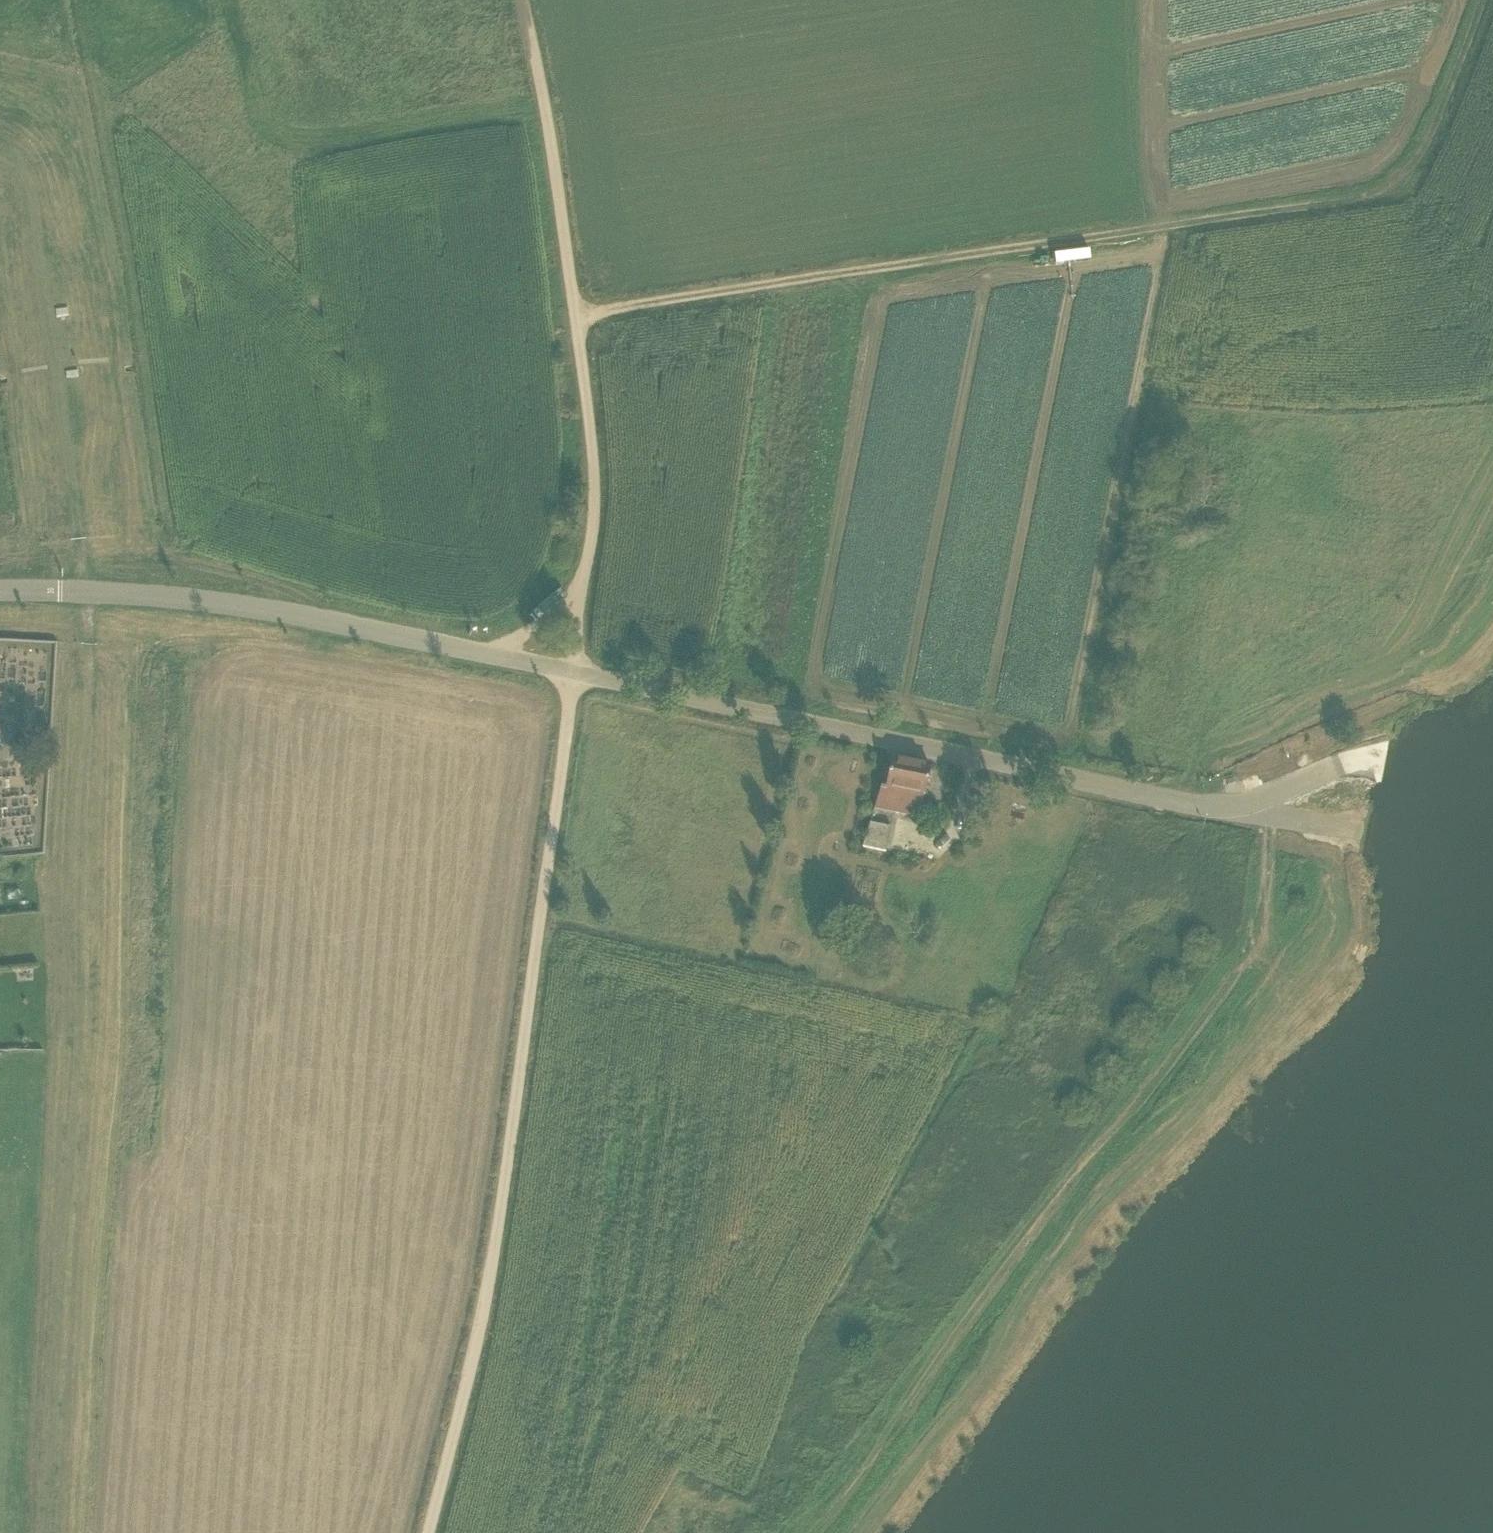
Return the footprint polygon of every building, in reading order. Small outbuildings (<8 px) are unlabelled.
[(920,819),(931,766),(893,759),(888,786),(882,784),(877,809),(920,819)] [(863,847),(887,852),(891,827),(870,823),(863,847)]
